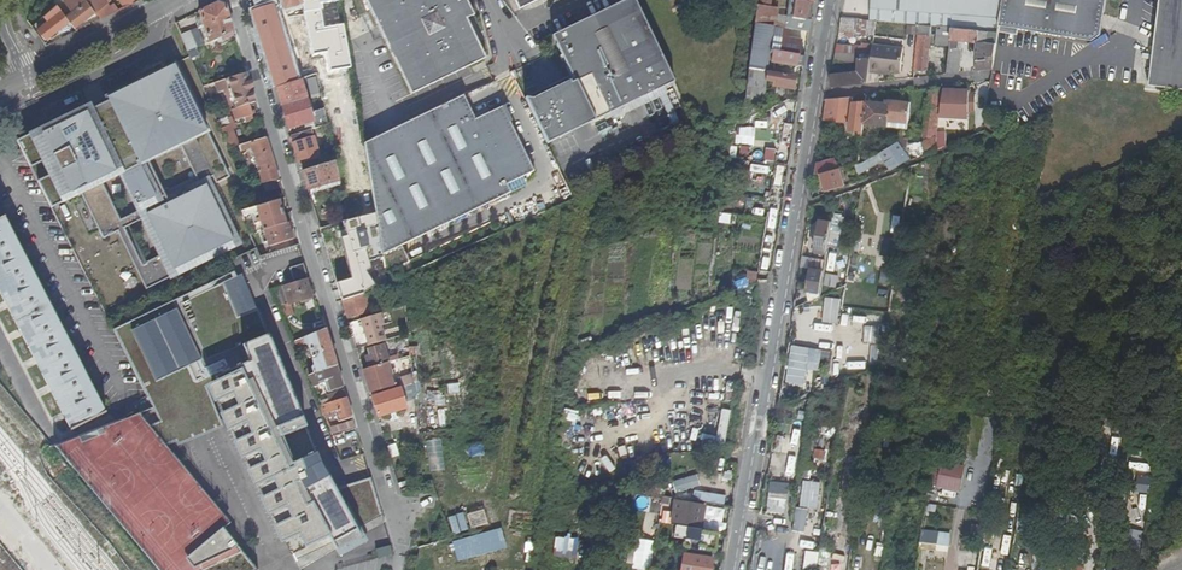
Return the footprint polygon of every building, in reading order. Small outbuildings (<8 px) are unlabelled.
[(94,11),(86,0),(74,0),(75,2),(70,6),(71,8),(63,14),(69,21),(73,27),(94,11)] [(94,11),(100,19),(113,13),(103,0),(86,0),(94,11)] [(305,10),(303,0),(281,0),(285,11),(297,7),(298,12),(305,10)] [(413,95),(488,58),(468,20),(475,16),(468,0),(463,0),(460,2),(459,0),(367,0),(413,95)] [(542,0),(515,0),(520,11),(542,0)] [(675,82),(636,0),(628,0),(553,36),(575,79),(529,102),(549,144),(675,82)] [(765,0),(757,0),(755,24),(776,28),(776,24),(773,24),(774,18),(767,17),(769,8),(764,7),(765,0)] [(806,22),(809,3),(795,1),(791,0),(789,19),(786,18),(785,30),(809,34),(811,23),(806,22)] [(859,19),(876,21),(919,24),(933,26),(940,26),(951,27),(999,31),(1000,26),(1003,0),(861,0),(859,19)] [(1102,27),(1106,0),(1003,0),(1000,26),(1091,41),(1100,35),(1102,27)] [(1159,0),(1153,44),(1155,44),(1148,86),(1181,91),(1181,0),(1159,0)] [(219,39),(222,38),(224,41),(235,35),(227,7),(218,3),(199,12),(201,18),(204,26),(210,44),(219,39)] [(811,23),(814,4),(809,3),(806,22),(811,23)] [(45,40),(69,21),(63,14),(56,4),(43,16),(48,22),(37,30),(45,40)] [(273,7),(253,13),(276,88),(302,81),(311,78),(319,76),(314,55),(291,62),(273,7)] [(299,25),(308,23),(306,13),(297,16),(299,25)] [(839,34),(874,37),(876,21),(859,19),(842,18),(839,34)] [(784,40),(785,30),(776,28),(755,24),(749,70),(786,76),(788,66),(804,69),(806,57),(800,55),(801,43),(784,40)] [(928,71),(933,26),(919,24),(914,70),(928,71)] [(938,45),(949,45),(949,39),(951,27),(940,26),(938,45)] [(949,39),(958,40),(978,41),(976,58),(990,56),(990,60),(994,59),(999,31),(951,27),(949,39)] [(190,31),(181,34),(187,50),(196,46),(190,31)] [(956,49),(958,40),(949,39),(949,45),(948,48),(956,49)] [(873,47),(837,45),(836,53),(872,56),(873,47)] [(905,50),(873,45),(873,47),(872,56),(870,69),(870,72),(888,75),(889,71),(901,73),(905,50)] [(956,49),(948,48),(945,75),(960,73),(962,50),(956,49)] [(872,56),(836,53),(834,61),(856,63),(856,70),(860,70),(870,69),(872,56)] [(994,59),(990,60),(975,61),(974,71),(993,69),(994,59)] [(105,99),(93,105),(95,109),(92,111),(90,106),(17,142),(51,210),(81,194),(103,239),(118,232),(124,229),(120,221),(102,184),(121,175),(137,207),(142,204),(144,209),(139,211),(143,219),(161,256),(172,278),(240,244),(208,179),(213,177),(216,184),(231,177),(175,64),(108,98),(110,102),(107,103),(105,99)] [(856,73),(831,76),(832,89),(856,85),(868,84),(870,72),(870,69),(860,70),(859,73),(856,73)] [(794,91),(796,78),(786,76),(749,70),(743,122),(762,113),(766,83),(777,84),(776,88),(794,91)] [(247,74),(215,83),(217,92),(224,90),(230,111),(232,110),(233,110),(250,105),(256,104),(247,74)] [(314,89),(321,87),(319,76),(311,78),(314,89)] [(312,117),(302,81),(276,88),(291,137),(301,134),(329,126),(326,110),(316,113),(316,116),(312,117)] [(972,90),(943,88),(943,94),(940,115),(956,117),(957,109),(969,110),(969,109),(975,110),(976,93),(972,93),(972,90)] [(920,89),(912,90),(911,103),(910,113),(917,113),(920,89)] [(922,144),(906,142),(905,148),(905,149),(911,161),(935,151),(938,130),(940,115),(943,94),(929,92),(929,98),(926,97),(925,103),(928,104),(922,144)] [(384,257),(410,244),(513,193),(509,185),(535,172),(504,108),(477,120),(465,97),(364,145),(384,257)] [(854,103),(855,97),(827,100),(824,120),(850,123),(850,130),(862,132),(863,123),(866,102),(854,103)] [(784,121),(788,101),(772,108),(773,120),(784,121)] [(891,104),(866,102),(863,123),(890,125),(890,121),(909,122),(910,113),(911,103),(891,102),(891,104)] [(233,110),(232,110),(235,121),(242,119),(243,123),(254,120),(252,116),(254,115),(250,105),(233,110)] [(239,146),(225,112),(215,115),(229,149),(239,146)] [(782,124),(782,142),(791,142),(791,125),(782,124)] [(947,131),(938,130),(935,151),(946,146),(947,131)] [(899,135),(898,141),(905,148),(906,142),(907,135),(899,135)] [(313,138),(294,144),(297,154),(316,148),(313,138)] [(266,194),(283,190),(267,139),(239,147),(241,153),(253,150),(266,194)] [(884,158),(891,168),(907,157),(897,143),(870,159),(874,165),(884,158)] [(319,158),(316,148),(297,154),(300,164),(319,158)] [(836,158),(817,163),(815,175),(816,175),(838,169),(836,158)] [(969,171),(978,172),(979,162),(970,160),(969,171)] [(309,196),(342,186),(337,162),(302,172),(309,196)] [(844,186),(844,187),(859,181),(854,165),(843,168),(840,169),(844,186)] [(920,179),(937,180),(938,167),(921,166),(920,179)] [(844,186),(840,169),(838,169),(816,175),(817,178),(822,177),(825,191),(844,186)] [(970,198),(957,196),(955,209),(968,210),(970,198)] [(261,223),(264,232),(289,224),(293,222),(290,213),(288,213),(288,214),(283,215),(279,201),(241,213),(244,219),(258,214),(260,220),(261,223)] [(120,221),(124,229),(143,219),(139,211),(120,221)] [(734,225),(736,215),(721,213),(719,223),(734,225)] [(71,430),(69,431),(70,432),(106,414),(105,413),(104,413),(3,219),(4,218),(3,216),(0,218),(0,294),(71,430)] [(815,249),(827,251),(832,222),(819,220),(815,249)] [(264,232),(261,223),(258,225),(256,226),(258,233),(264,232)] [(289,224),(264,232),(269,246),(294,238),(289,224)] [(142,265),(124,229),(118,232),(146,290),(172,278),(161,256),(142,265)] [(410,244),(384,257),(387,277),(402,267),(415,261),(410,244)] [(1130,244),(1128,254),(1140,256),(1142,247),(1130,244)] [(1181,265),(1181,259),(1181,256),(1164,252),(1162,261),(1181,265)] [(242,266),(258,265),(256,253),(241,255),(242,266)] [(811,259),(810,265),(825,267),(826,261),(811,259)] [(291,269),(295,283),(305,280),(309,279),(304,265),(291,269)] [(807,294),(795,297),(793,309),(820,296),(825,267),(810,265),(809,268),(811,269),(807,294)] [(111,325),(113,330),(221,281),(239,320),(257,311),(242,277),(237,279),(233,270),(111,325)] [(880,282),(889,283),(890,271),(881,270),(880,282)] [(739,287),(740,291),(757,284),(758,282),(759,273),(749,271),(749,277),(737,283),(739,287)] [(310,296),(305,280),(295,283),(287,286),(273,291),(285,319),(294,317),(290,304),(302,300),(303,302),(305,301),(304,298),(310,296)] [(258,569),(158,449),(216,426),(210,410),(216,408),(208,387),(214,385),(297,562),(321,551),(317,544),(330,538),(341,557),(369,542),(365,535),(362,529),(384,517),(383,515),(372,479),(333,491),(324,474),(319,477),(316,470),(320,467),(257,311),(239,320),(221,281),(113,330),(148,399),(139,403),(143,412),(56,446),(159,569),(257,569),(258,569)] [(755,297),(757,284),(740,291),(744,301),(755,297)] [(368,306),(364,295),(342,302),(348,321),(374,312),(372,305),(368,306)] [(387,326),(383,314),(362,320),(369,347),(388,341),(384,327),(387,326)] [(865,344),(880,344),(879,326),(864,326),(865,344)] [(312,369),(306,371),(306,372),(308,377),(321,372),(337,367),(326,331),(294,343),(297,350),(309,346),(314,366),(312,369)] [(658,334),(643,342),(658,367),(672,358),(658,334)] [(576,344),(574,355),(596,347),(593,337),(576,344)] [(369,370),(386,364),(389,363),(384,346),(372,350),(374,356),(366,359),(369,370)] [(804,386),(808,348),(789,346),(785,384),(804,386)] [(862,370),(861,352),(842,352),(843,370),(862,370)] [(409,369),(408,356),(389,358),(391,371),(409,369)] [(386,364),(369,370),(368,370),(373,384),(368,386),(371,395),(394,388),(386,364)] [(322,376),(322,375),(326,374),(330,390),(343,386),(337,367),(321,372),(322,376)] [(326,385),(322,375),(322,376),(321,372),(308,377),(313,389),(326,385)] [(1053,383),(1070,383),(1071,376),(1054,375),(1053,383)] [(402,388),(414,384),(413,377),(400,381),(402,388)] [(637,396),(664,389),(662,382),(635,389),(637,396)] [(406,404),(416,401),(414,384),(402,388),(372,397),(378,418),(408,410),(406,404)] [(345,392),(336,394),(338,401),(347,399),(345,392)] [(338,401),(336,394),(326,397),(329,404),(338,401)] [(329,404),(326,397),(318,399),(320,406),(329,404)] [(340,420),(353,416),(347,399),(338,401),(329,404),(320,406),(324,414),(337,410),(340,420)] [(719,410),(719,401),(701,401),(699,441),(726,443),(727,410),(719,410)] [(354,422),(330,429),(332,435),(336,434),(340,433),(357,429),(354,422)] [(344,444),(340,446),(342,451),(362,446),(357,429),(340,433),(344,444)] [(344,444),(340,433),(336,434),(338,438),(334,440),(337,447),(340,446),(344,444)] [(1113,437),(1111,456),(1119,456),(1120,438),(1113,437)] [(442,439),(426,441),(429,471),(445,470),(442,439)] [(391,457),(398,455),(395,444),(388,446),(391,457)] [(813,458),(824,460),(825,451),(814,450),(813,458)] [(1149,471),(1150,453),(1131,452),(1130,470),(1149,471)] [(786,455),(785,483),(768,482),(767,513),(786,514),(787,483),(796,484),(798,456),(786,455)] [(962,491),(964,464),(940,463),(938,490),(962,491)] [(675,493),(700,487),(697,475),(672,481),(675,493)] [(1134,477),(1135,496),(1152,495),(1151,476),(1134,477)] [(800,508),(818,509),(820,483),(802,482),(800,508)] [(701,527),(704,505),(675,500),(671,522),(701,527)] [(793,533),(812,535),(814,515),(795,513),(793,533)] [(455,516),(450,518),(453,534),(459,533),(455,516)] [(362,529),(365,535),(386,523),(384,517),(362,529)] [(696,548),(696,550),(713,553),(714,544),(699,542),(701,529),(667,524),(659,522),(656,543),(664,545),(666,530),(674,531),(673,537),(683,538),(682,540),(685,541),(684,546),(696,548)] [(479,527),(481,532),(490,530),(490,524),(479,527)] [(934,532),(922,530),(920,543),(928,544),(928,542),(933,542),(934,532)] [(578,538),(555,538),(554,559),(578,560),(578,538)] [(376,550),(378,557),(393,554),(391,546),(376,550)] [(1141,563),(1144,547),(1121,547),(1120,551),(1114,551),(1111,569),(1127,569),(1141,563)] [(803,569),(804,569),(816,569),(818,553),(805,551),(803,569)] [(713,559),(694,556),(691,569),(711,569),(713,559)]
